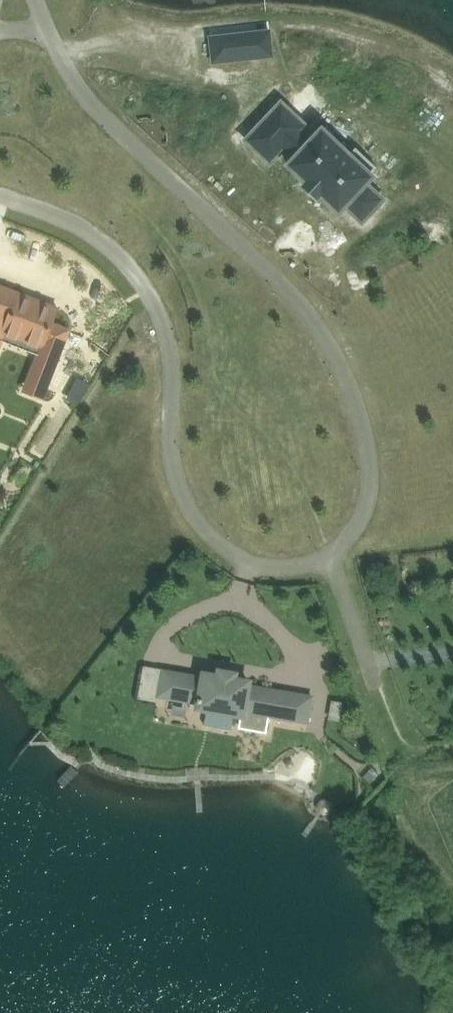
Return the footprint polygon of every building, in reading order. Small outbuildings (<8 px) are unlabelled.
[(224,27),(225,33),(270,26),(269,20),(224,27)] [(229,41),(211,43),(211,36),(209,36),(212,62),(233,60),(233,56),(251,54),(251,57),(272,55),(269,29),(268,29),(268,37),(250,39),(250,31),(229,34),(229,41)] [(356,148),(335,129),(328,136),(302,111),(291,122),(280,111),(284,106),(261,84),(227,121),(250,143),(263,128),(275,139),(269,146),(286,162),(283,165),(299,179),(301,176),(318,192),(325,186),(342,203),(363,181),(345,164),(351,158),(349,156),(356,148)] [(377,175),(370,185),(380,192),(388,182),(377,175)] [(2,341),(39,355),(25,392),(43,398),(69,331),(53,324),(59,309),(0,287),(0,346),(2,341)] [(308,720),(312,695),(249,685),(249,681),(235,678),(236,673),(220,671),(219,676),(204,673),(204,677),(163,671),(159,696),(200,703),(199,708),(242,715),(240,727),(267,731),(269,714),(308,720)] [(233,728),(234,717),(205,713),(204,723),(233,728)] [(380,774),(373,767),(363,778),(370,785),(380,774)]
